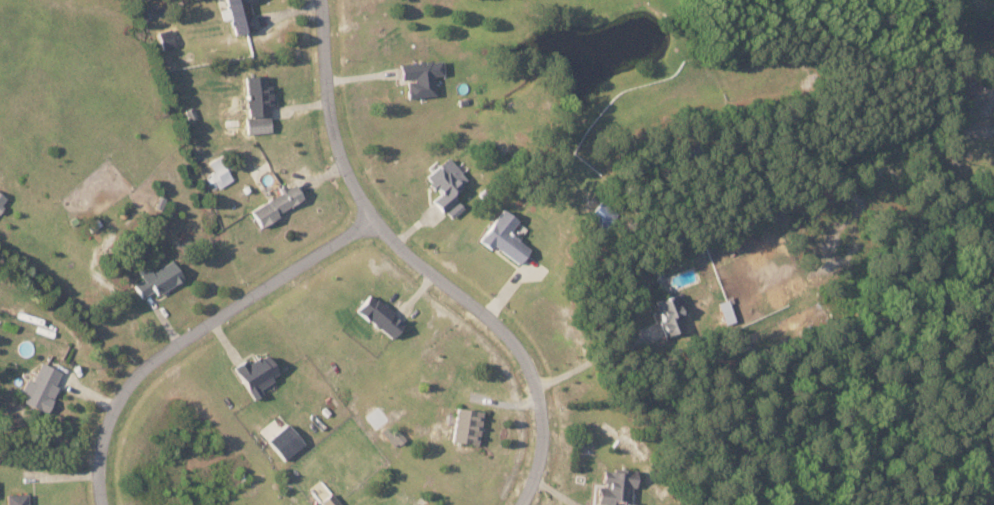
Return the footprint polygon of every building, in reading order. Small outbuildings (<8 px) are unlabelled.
[(257,30),(252,4),(258,2),(257,0),(227,0),(229,9),(223,10),(225,19),(233,17),(236,34),(257,30)] [(160,31),(164,49),(177,46),(172,28),(160,31)] [(409,98),(437,95),(435,76),(445,75),(443,60),(401,64),(402,79),(407,79),(409,98)] [(249,133),(271,132),(270,106),(273,106),(272,84),(267,84),(267,76),(246,76),(249,133)] [(226,117),(248,116),(248,108),(225,109),(226,117)] [(234,180),(229,171),(232,169),(223,154),(210,162),(216,173),(211,175),(219,188),(234,180)] [(426,177),(440,195),(435,199),(451,220),(465,209),(453,194),(469,181),(450,157),(426,177)] [(252,208),(260,224),(305,203),(297,184),(283,190),(285,193),(252,208)] [(532,249),(510,233),(519,220),(503,209),(480,241),(493,250),(495,247),(520,265),(532,249)] [(158,296),(184,280),(172,260),(153,272),(148,264),(138,270),(143,279),(134,285),(142,298),(154,290),(158,296)] [(392,340),(406,324),(372,294),(358,309),(392,340)] [(666,336),(688,330),(679,295),(657,300),(666,336)] [(281,376),(267,354),(251,364),(248,360),(235,368),(255,400),(264,395),(260,388),(281,376)] [(23,402),(46,413),(64,373),(41,363),(32,382),(27,379),(21,392),(26,394),(23,402)] [(454,443),(480,445),(483,411),(457,408),(454,443)] [(305,444),(288,424),(268,440),(285,461),(305,444)] [(394,447),(406,439),(399,429),(388,437),(394,447)] [(598,503),(632,504),(632,488),(637,488),(638,472),(605,470),(604,484),(599,484),(598,503)] [(332,492),(320,502),(323,504),(341,504),(342,504),(332,492)] [(28,494),(8,494),(8,504),(28,504),(28,494)]
